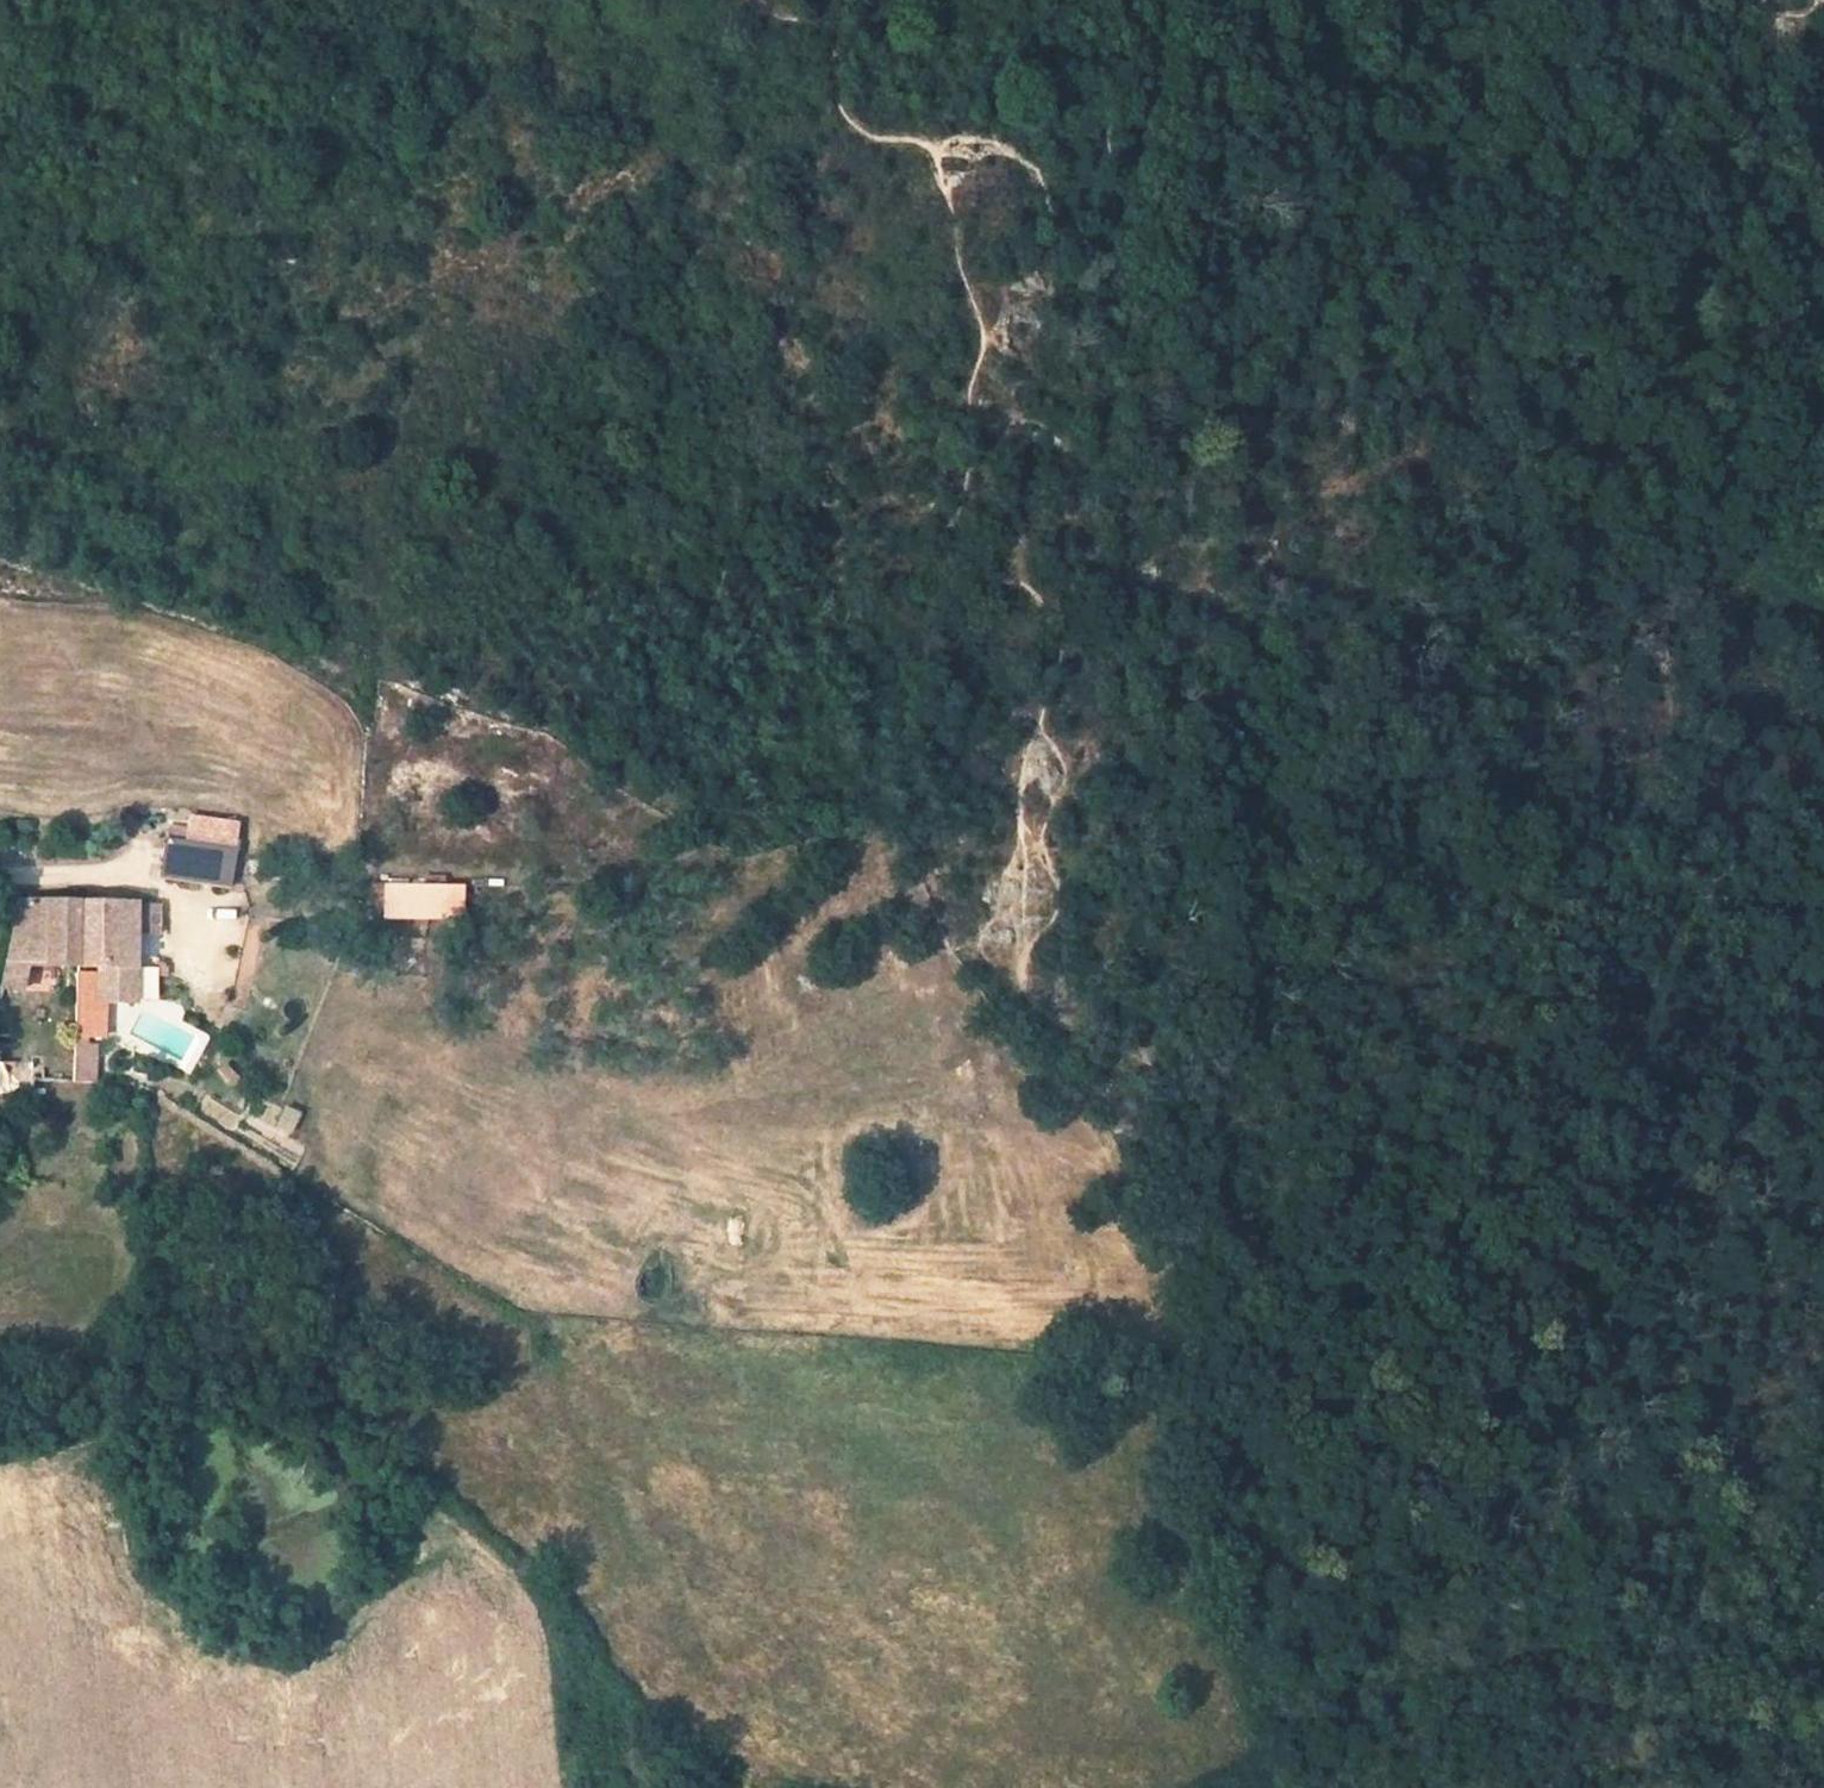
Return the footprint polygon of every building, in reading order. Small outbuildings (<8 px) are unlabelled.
[(190,828),(169,827),(168,843),(188,845),(190,828)] [(231,887),(237,850),(188,845),(168,843),(164,879),(231,887)] [(464,880),(391,883),(391,905),(445,903),(445,918),(464,917),(464,880)] [(391,883),(376,883),(376,905),(391,905),(391,883)] [(18,899),(20,914),(7,968),(3,986),(22,988),(27,964),(77,964),(78,901),(18,899)] [(136,904),(78,901),(77,964),(96,965),(95,1001),(137,1001),(136,934),(136,904)] [(445,903),(391,905),(391,920),(445,918),(445,903)] [(160,904),(136,904),(136,934),(161,934),(160,904)] [(93,1044),(76,1043),(75,1056),(93,1056),(93,1044)] [(93,1056),(75,1056),(75,1082),(93,1083),(93,1056)] [(230,1062),(222,1069),(232,1082),(242,1075),(230,1062)]
